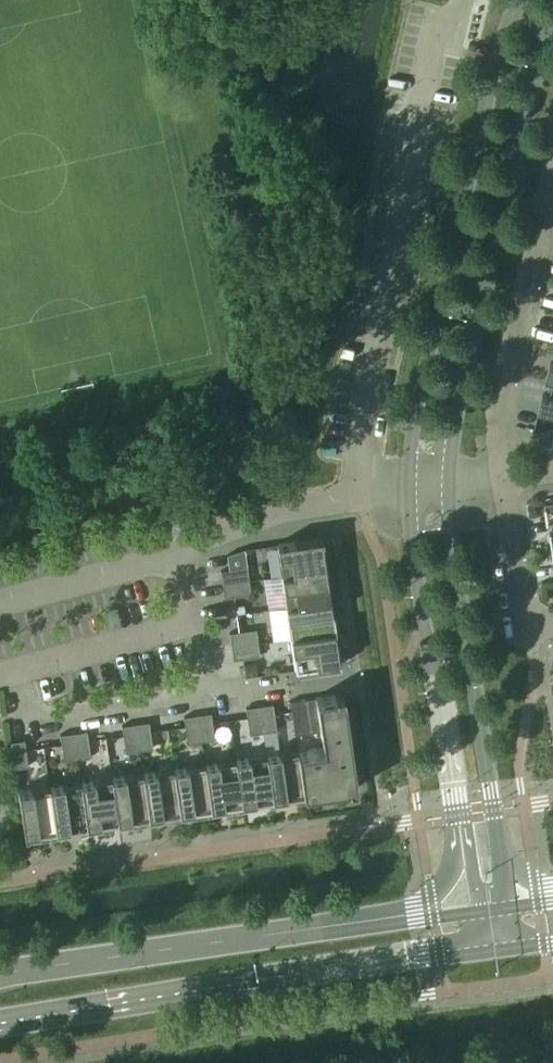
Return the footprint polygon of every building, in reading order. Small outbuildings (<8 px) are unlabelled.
[(552,411),(552,382),(550,396),(543,394),(539,408),(552,411)] [(277,544),(281,576),(326,569),(323,548),(321,548),(320,541),(322,541),(322,537),(277,544)] [(220,571),(222,584),(249,580),(247,567),(220,571)] [(281,576),(286,607),(331,600),(328,579),(326,579),(325,572),(327,572),(326,569),(281,576)] [(222,584),(224,598),(251,594),(249,580),(222,584)] [(286,607),(290,638),(335,631),(332,610),(330,610),(329,603),(331,603),(331,600),(286,607)] [(229,633),(231,646),(258,642),(256,629),(229,633)] [(290,638),(295,670),(338,663),(338,665),(340,665),(337,641),(335,641),(334,634),(336,634),(335,631),(290,638)] [(231,646),(233,660),(260,656),(258,642),(231,646)] [(322,747),(297,751),(304,796),(307,795),(306,793),(348,787),(348,789),(356,788),(354,774),(356,774),(352,745),(350,745),(348,734),(350,734),(346,705),(344,706),(342,693),(334,694),(334,695),(315,697),(320,731),(322,747)] [(295,734),(320,731),(315,697),(290,701),(295,734)] [(259,705),(263,732),(276,730),(272,704),(259,705)] [(245,707),(249,734),(263,732),(259,705),(245,707)] [(197,715),(201,741),(214,739),(210,713),(197,715)] [(183,716),(187,743),(201,741),(197,715),(183,716)] [(135,724),(139,750),(152,748),(148,722),(135,724)] [(121,725),(125,752),(139,750),(135,724),(121,725)] [(73,733),(77,759),(90,757),(86,731),(73,733)] [(59,735),(63,761),(77,759),(73,733),(59,735)] [(10,742),(14,768),(28,766),(24,740),(10,742)] [(297,751),(266,755),(273,800),(276,800),(275,798),(283,797),(283,799),(304,796),(297,751)] [(266,755),(235,760),(242,805),(245,804),(244,802),(252,801),(252,803),(273,800),(266,755)] [(235,760),(204,764),(211,809),(214,809),(213,807),(221,806),(221,808),(242,805),(235,760)] [(204,764),(173,769),(180,814),(183,813),(182,811),(190,810),(190,812),(211,809),(204,764)] [(173,769),(142,773),(149,818),(152,818),(151,816),(159,815),(159,817),(180,814),(173,769)] [(142,773),(111,778),(118,823),(121,822),(121,820),(128,819),(128,821),(149,818),(142,773)] [(111,778),(80,782),(87,827),(90,827),(90,825),(97,824),(97,826),(118,823),(111,778)] [(80,782),(49,787),(56,832),(59,831),(59,829),(66,828),(66,830),(87,827),(80,782)] [(18,791),(24,836),(28,836),(28,834),(35,833),(35,835),(56,832),(49,787),(18,791)]
